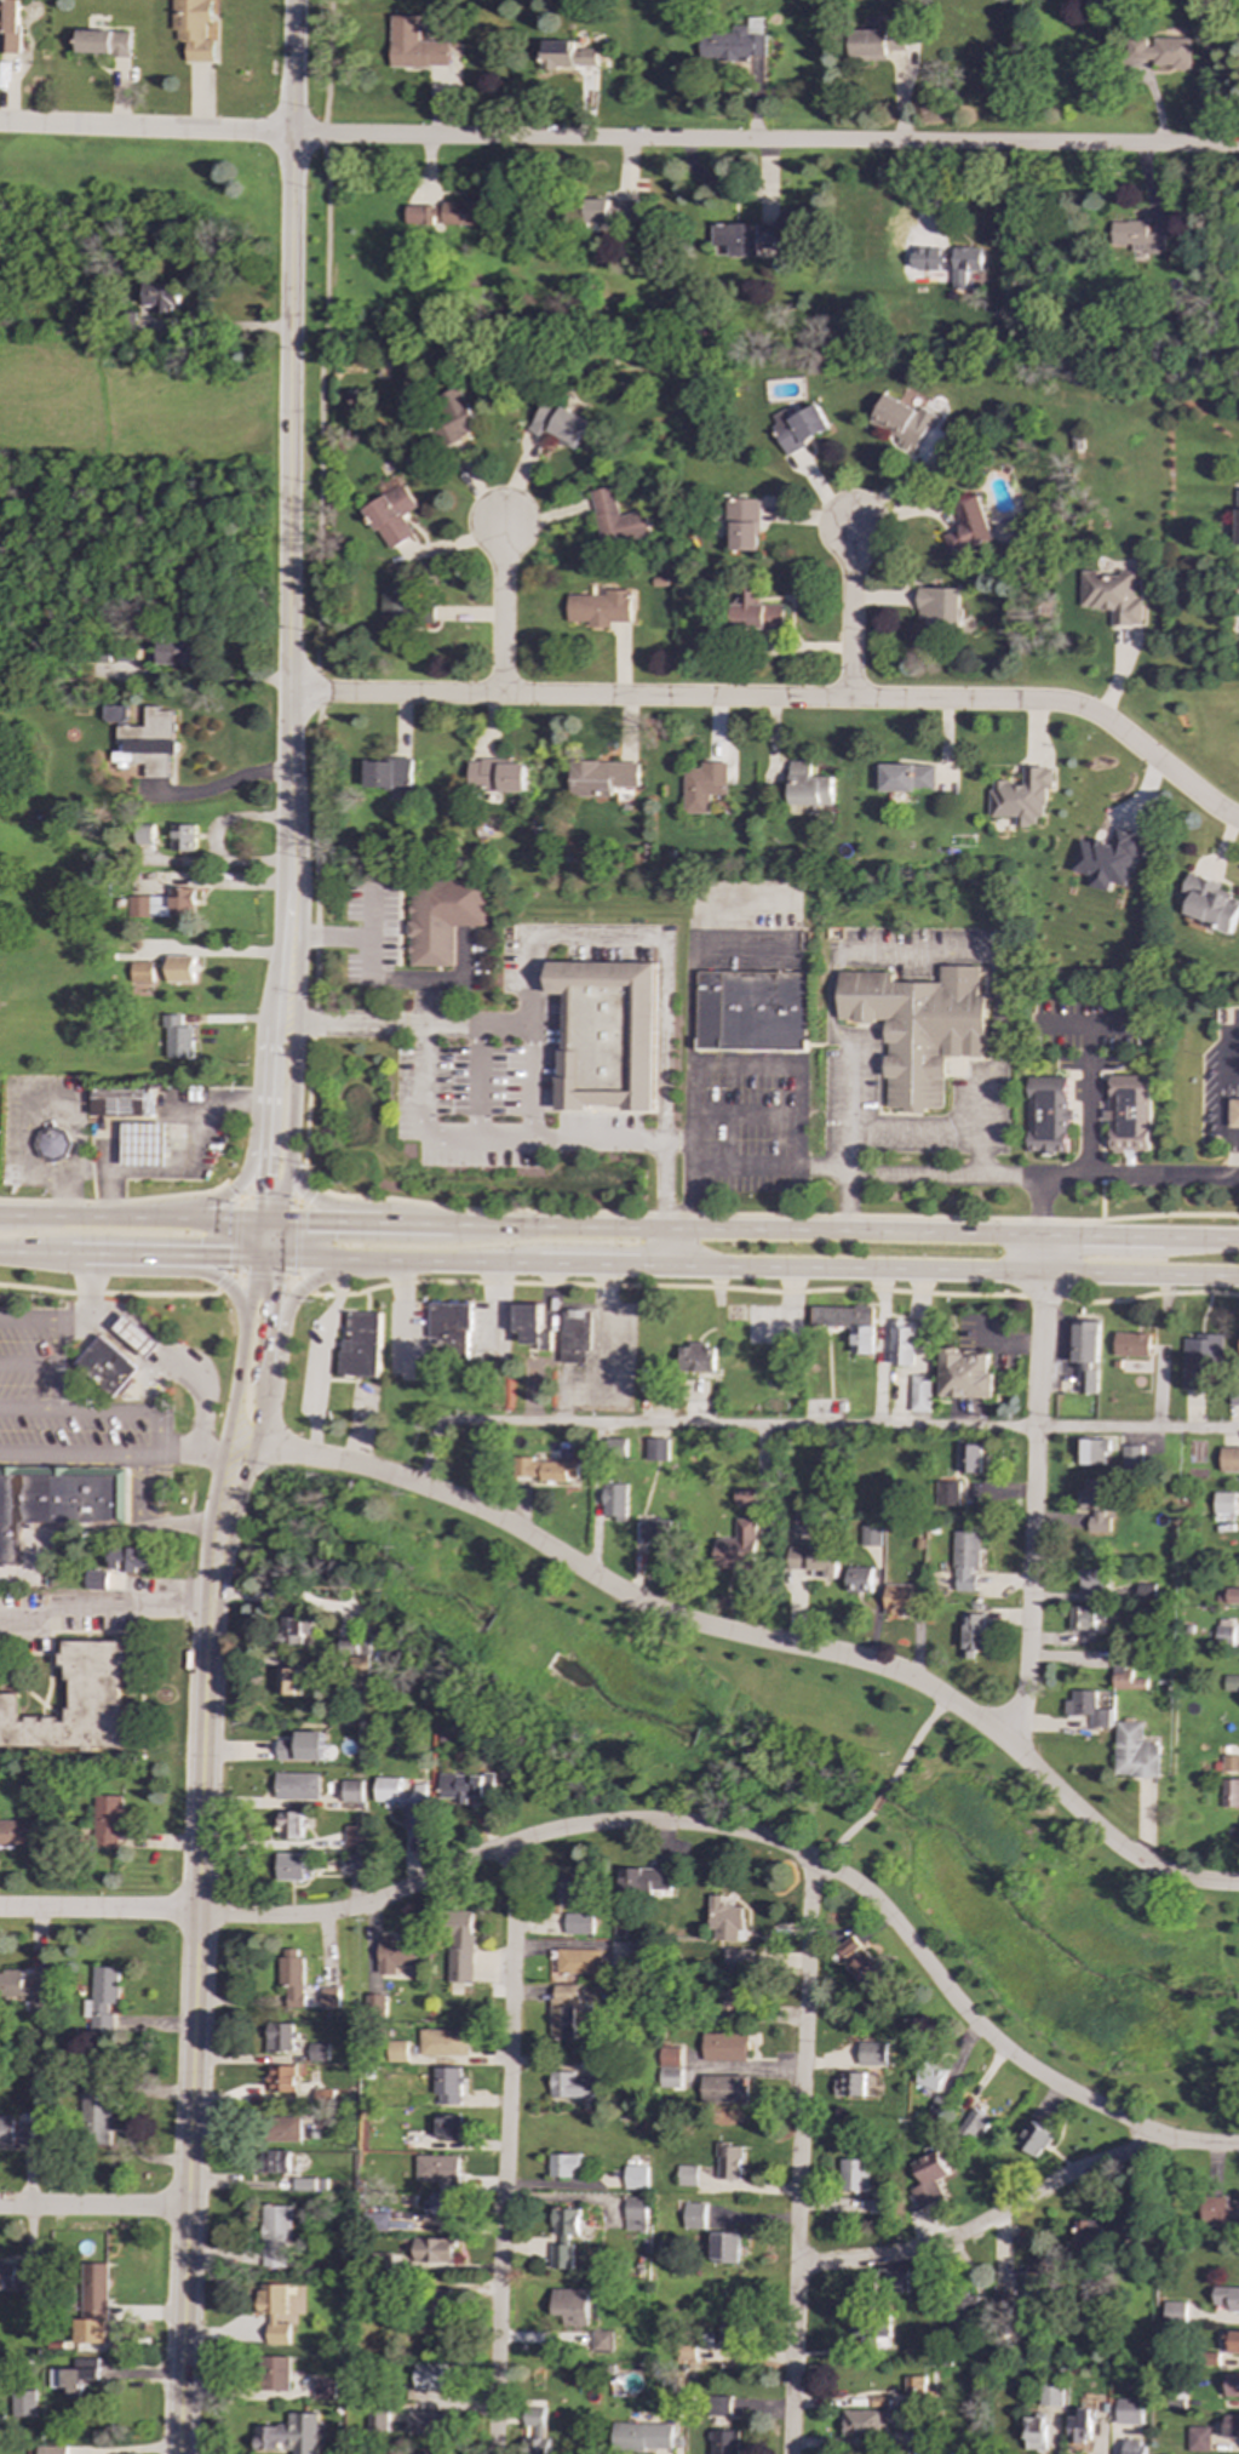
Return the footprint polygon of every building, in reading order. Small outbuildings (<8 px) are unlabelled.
[(21,53),(19,0),(0,0),(0,54),(21,53)] [(216,63),(216,40),(206,40),(207,23),(212,23),(212,0),(175,0),(174,41),(188,41),(188,63),(216,63)] [(420,17),(391,16),(391,67),(449,68),(449,42),(420,42),(420,17)] [(763,35),(748,35),(748,28),(713,28),(713,40),(704,40),(704,59),(719,59),(719,65),(748,67),(748,80),(763,80),(763,35)] [(132,32),(79,30),(78,56),(113,57),(113,59),(131,61),(132,32)] [(849,59),(887,61),(887,52),(912,53),(913,32),(850,30),(849,59)] [(1149,38),(1126,38),(1126,61),(1152,61),(1152,68),(1191,68),(1191,38),(1149,38)] [(597,50),(573,50),(573,41),(543,41),(543,69),(597,68),(597,50)] [(609,200),(584,199),(584,223),(609,223),(609,200)] [(644,223),(644,200),(615,199),(615,222),(644,223)] [(481,201),(443,200),(442,224),(481,224),(481,201)] [(406,225),(434,225),(434,217),(440,216),(440,205),(406,206),(406,225)] [(1146,221),(1111,221),(1111,244),(1131,244),(1131,253),(1164,252),(1163,233),(1146,233),(1146,221)] [(729,257),(778,257),(778,223),(711,224),(712,246),(729,246),(729,257)] [(954,290),(982,288),(981,247),(952,248),(954,290)] [(912,269),(948,270),(950,248),(912,248),(912,269)] [(147,305),(154,305),(154,316),(174,316),(174,309),(179,309),(179,284),(145,284),(147,305)] [(480,424),(457,385),(426,405),(449,442),(480,424)] [(917,411),(883,394),(867,424),(914,450),(933,416),(918,407),(917,411)] [(590,422),(544,397),(528,430),(543,439),(546,434),(575,448),(590,422)] [(784,452),(828,431),(815,404),(786,418),(781,410),(767,417),(784,452)] [(390,550),(415,534),(403,515),(418,507),(398,476),(394,479),(397,486),(363,507),(390,550)] [(589,491),(603,548),(649,537),(643,510),(619,515),(612,486),(589,491)] [(992,542),(980,496),(952,503),(959,530),(942,534),(947,555),(992,542)] [(725,550),(757,550),(757,498),(727,498),(725,550)] [(1134,573),(1080,572),(1079,607),(1111,607),(1111,624),(1141,624),(1141,599),(1132,599),(1134,573)] [(380,625),(408,625),(408,580),(382,580),(380,625)] [(782,604),(755,604),(755,582),(738,582),(738,601),(729,601),(729,627),(782,627),(782,604)] [(959,588),(917,588),(917,625),(958,627),(959,588)] [(568,594),(567,622),(587,623),(587,627),(610,627),(610,622),(630,622),(630,590),(604,589),(604,595),(568,594)] [(157,664),(193,665),(194,640),(159,639),(157,664)] [(126,707),(103,705),(103,722),(126,722),(126,707)] [(117,726),(117,753),(113,753),(113,761),(127,761),(127,762),(145,762),(145,777),(167,777),(167,754),(177,754),(177,740),(172,740),(172,711),(157,711),(157,705),(145,705),(145,726),(117,726)] [(411,760),(365,759),(363,788),(411,789),(411,760)] [(524,761),(469,760),(468,790),(524,791),(524,761)] [(569,761),(569,796),(612,796),(612,786),(637,786),(637,761),(569,761)] [(809,761),(787,761),(788,805),(832,805),(831,776),(810,776),(809,761)] [(709,813),(709,795),(725,795),(727,762),(700,762),(700,768),(683,768),(682,813),(709,813)] [(872,791),(934,791),(935,765),(873,763),(872,791)] [(991,816),(1016,817),(1015,825),(1043,826),(1044,789),(1052,789),(1054,767),(1023,766),(1022,782),(991,782),(991,816)] [(194,852),(195,824),(172,824),(171,851),(194,852)] [(134,843),(153,845),(153,828),(134,828),(134,843)] [(1072,871),(1090,875),(1088,886),(1108,891),(1111,882),(1129,886),(1141,835),(1115,829),(1112,843),(1091,839),(1091,842),(1079,839),(1072,871)] [(1203,920),(1201,925),(1231,934),(1238,907),(1238,898),(1218,891),(1222,883),(1188,873),(1181,894),(1191,898),(1184,914),(1203,920)] [(453,966),(454,926),(483,926),(484,880),(411,879),(409,966),(453,966)] [(128,896),(128,916),(194,917),(195,888),(170,888),(170,897),(128,896)] [(194,956),(168,956),(168,983),(194,983),(194,956)] [(154,962),(131,961),(131,995),(153,996),(154,962)] [(655,962),(546,962),(546,994),(557,994),(556,1109),(587,1110),(587,1105),(621,1105),(621,1110),(654,1110),(655,962)] [(837,971),(837,1020),(885,1020),(885,1110),(945,1110),(945,1057),(986,1057),(986,996),(979,996),(979,966),(939,966),(939,983),(890,983),(890,971),(837,971)] [(805,972),(696,971),(695,1048),(804,1049),(805,972)] [(194,1058),(194,1028),(183,1028),(183,1016),(165,1016),(165,1028),(168,1028),(167,1058),(194,1058)] [(1148,1072),(1103,1072),(1102,1121),(1109,1121),(1108,1152),(1148,1152),(1148,1072)] [(1067,1077),(1028,1076),(1026,1152),(1066,1154),(1067,1122),(1072,1123),(1073,1109),(1066,1108),(1067,1077)] [(154,1114),(154,1092),(147,1092),(147,1088),(93,1088),(93,1116),(145,1116),(145,1114),(154,1114)] [(1229,1099),(1229,1127),(1238,1127),(1238,1099),(1229,1099)] [(167,1126),(125,1126),(125,1168),(167,1168),(167,1126)] [(55,1127),(41,1133),(36,1146),(41,1159),(55,1165),(68,1160),(73,1145),(67,1132),(55,1127)] [(429,1338),(440,1338),(438,1354),(469,1355),(470,1304),(429,1303),(429,1338)] [(540,1304),(515,1304),(514,1332),(521,1332),(521,1344),(539,1345),(539,1350),(549,1351),(550,1331),(540,1331),(540,1304)] [(872,1308),(811,1306),(810,1326),(851,1326),(851,1354),(872,1354),(872,1308)] [(560,1362),(587,1363),(590,1310),(562,1310),(560,1362)] [(380,1312),(349,1311),(348,1339),(342,1339),(340,1375),(379,1377),(380,1312)] [(115,1331),(127,1316),(162,1346),(150,1360),(115,1331)] [(1097,1321),(1073,1320),(1073,1362),(1078,1363),(1078,1392),(1096,1394),(1097,1321)] [(890,1366),(914,1366),(916,1321),(891,1321),(890,1366)] [(1113,1356),(1148,1356),(1149,1333),(1114,1332),(1113,1356)] [(1183,1338),(1182,1389),(1205,1390),(1206,1366),(1221,1366),(1222,1334),(1204,1333),(1204,1338),(1183,1338)] [(114,1400),(139,1371),(132,1365),(131,1362),(110,1344),(108,1344),(101,1337),(75,1366),(114,1400)] [(679,1345),(679,1371),(715,1371),(715,1344),(679,1345)] [(992,1398),(992,1372),(987,1372),(988,1351),(940,1351),(940,1397),(992,1398)] [(639,1391),(653,1391),(653,1368),(641,1368),(639,1391)] [(911,1412),(929,1412),(930,1375),(911,1375),(911,1412)] [(1232,1382),(1231,1406),(1238,1406),(1238,1382),(1232,1382)] [(604,1455),(626,1454),(626,1437),(603,1438),(604,1455)] [(1080,1438),(1082,1465),(1105,1464),(1105,1451),(1112,1451),(1112,1438),(1080,1438)] [(980,1445),(958,1445),(958,1472),(980,1472),(980,1445)] [(1123,1470),(1142,1470),(1142,1445),(1123,1446),(1123,1470)] [(1221,1446),(1220,1472),(1238,1472),(1238,1447),(1221,1446)] [(578,1460),(516,1460),(516,1478),(577,1480),(578,1460)] [(18,1522),(128,1522),(128,1466),(0,1466),(0,1563),(18,1563),(18,1522)] [(1082,1511),(1088,1511),(1089,1533),(1111,1532),(1109,1478),(1080,1480),(1082,1511)] [(958,1481),(936,1481),(935,1505),(958,1505),(958,1481)] [(626,1485),(603,1485),(603,1516),(615,1516),(615,1522),(625,1522),(626,1485)] [(735,1491),(735,1508),(757,1506),(756,1489),(735,1491)] [(1214,1521),(1234,1521),(1235,1492),(1215,1492),(1214,1521)] [(644,1544),(670,1544),(670,1518),(643,1518),(644,1544)] [(715,1567),(756,1567),(756,1518),(735,1518),(735,1539),(716,1539),(715,1567)] [(881,1526),(861,1525),(861,1545),(881,1545),(881,1526)] [(980,1568),(979,1532),(953,1532),(954,1591),(975,1591),(974,1568),(980,1568)] [(150,1548),(113,1546),(111,1571),(150,1572),(150,1548)] [(837,1578),(838,1548),(787,1546),(787,1569),(814,1569),(813,1578),(837,1578)] [(848,1592),(872,1592),(872,1567),(848,1567),(848,1592)] [(107,1590),(108,1571),(86,1569),(86,1589),(107,1590)] [(1079,1591),(1108,1592),(1108,1571),(1080,1569),(1079,1591)] [(885,1613),(912,1614),(912,1585),(885,1584),(885,1613)] [(1217,1588),(1217,1603),(1238,1603),(1238,1588),(1217,1588)] [(1072,1607),(1072,1630),(1096,1630),(1096,1620),(1105,1620),(1105,1606),(1072,1607)] [(963,1658),(974,1659),(974,1651),(987,1651),(988,1613),(964,1613),(963,1658)] [(303,1646),(303,1634),(312,1635),(312,1619),(282,1618),(282,1644),(303,1646)] [(1216,1644),(1233,1643),(1233,1625),(1216,1625),(1216,1644)] [(127,1747),(127,1722),(124,1722),(124,1704),(121,1704),(121,1665),(131,1663),(126,1646),(126,1641),(64,1641),(64,1652),(61,1653),(61,1665),(67,1665),(67,1680),(71,1680),(71,1707),(65,1709),(65,1720),(45,1718),(38,1716),(18,1722),(18,1693),(0,1693),(0,1746),(127,1747)] [(369,1676),(369,1658),(351,1657),(351,1675),(369,1676)] [(1147,1689),(1147,1678),(1132,1678),(1132,1670),(1125,1670),(1125,1658),(1113,1658),(1114,1689),(1147,1689)] [(300,1669),(279,1668),(279,1694),(300,1695),(300,1669)] [(1224,1675),(1223,1691),(1238,1691),(1238,1676),(1224,1675)] [(1096,1689),(1072,1689),(1072,1700),(1066,1700),(1066,1714),(1091,1715),(1091,1727),(1111,1727),(1111,1709),(1096,1709),(1096,1689)] [(1115,1775),(1159,1777),(1160,1743),(1143,1741),(1143,1722),(1118,1722),(1115,1775)] [(277,1739),(277,1760),(323,1761),(323,1732),(293,1731),(293,1740),(277,1739)] [(1222,1756),(1222,1772),(1238,1772),(1238,1755),(1222,1756)] [(320,1773),(276,1773),(276,1800),(320,1801),(320,1773)] [(468,1797),(498,1797),(498,1774),(432,1774),(432,1798),(457,1798),(457,1803),(468,1803),(468,1797)] [(402,1778),(377,1777),(377,1802),(402,1802),(402,1826),(426,1826),(426,1783),(415,1783),(414,1791),(401,1791),(402,1778)] [(1221,1779),(1221,1807),(1238,1807),(1238,1779),(1221,1779)] [(343,1802),(363,1803),(363,1780),(343,1780),(343,1802)] [(122,1796),(94,1795),(94,1847),(121,1848),(122,1796)] [(304,1812),(280,1812),(280,1838),(304,1838),(304,1812)] [(0,1821),(0,1846),(31,1846),(30,1820),(0,1821)] [(362,1826),(345,1825),(345,1848),(362,1849),(362,1826)] [(304,1853),(277,1854),(277,1880),(312,1878),(312,1865),(305,1865),(304,1853)] [(344,1872),(363,1872),(365,1854),(344,1853),(344,1872)] [(672,1892),(672,1869),(621,1867),(621,1892),(672,1892)] [(583,1898),(583,1875),(557,1874),(557,1898),(583,1898)] [(710,1929),(716,1929),(716,1940),(739,1941),(740,1930),(744,1930),(745,1906),(725,1906),(725,1895),(711,1895),(710,1929)] [(474,1911),(449,1911),(448,1983),(472,1983),(474,1911)] [(592,1934),(592,1914),(564,1914),(564,1934),(592,1934)] [(866,1990),(887,1974),(854,1934),(834,1950),(866,1990)] [(378,1974),(396,1975),(396,1966),(415,1966),(415,1941),(378,1940),(378,1974)] [(752,1949),(721,1947),(721,1970),(752,1972),(752,1949)] [(303,1949),(280,1949),(280,1993),(287,1993),(287,2008),(303,2007),(303,1949)] [(549,1975),(601,1977),(601,1950),(550,1949),(549,1975)] [(119,1967),(92,1967),(92,2032),(111,2032),(113,2004),(117,2004),(119,1967)] [(24,1977),(24,1970),(0,1970),(0,1996),(29,1996),(29,2015),(42,2015),(42,1977),(24,1977)] [(575,2038),(575,1985),(550,1985),(550,2038),(575,2038)] [(338,1987),(321,1987),(321,2008),(338,2008),(338,1987)] [(363,2014),(384,2013),(384,1993),(363,1995),(363,2014)] [(292,2053),(293,2024),(268,2023),(266,2052),(292,2053)] [(419,2055),(465,2055),(465,2029),(419,2030),(419,2055)] [(702,2032),(702,2060),(748,2061),(748,2033),(702,2032)] [(406,2061),(406,2042),(386,2042),(386,2061),(406,2061)] [(887,2065),(888,2043),(860,2042),(859,2065),(887,2065)] [(328,2043),(308,2043),(309,2061),(328,2061),(328,2043)] [(659,2069),(673,2069),(672,2071),(681,2071),(681,2047),(659,2047),(659,2069)] [(958,2077),(929,2060),(916,2080),(945,2098),(958,2077)] [(296,2093),(296,2065),(270,2066),(270,2077),(259,2077),(260,2093),(296,2093)] [(463,2067),(435,2067),(434,2104),(461,2105),(463,2067)] [(593,2078),(574,2080),(574,2072),(550,2072),(550,2098),(593,2098),(593,2078)] [(865,2097),(866,2072),(838,2072),(838,2095),(865,2097)] [(747,2075),(701,2076),(701,2104),(747,2103),(747,2075)] [(84,2144),(110,2145),(111,2081),(85,2080),(84,2144)] [(316,2089),(317,2129),(334,2129),(333,2089),(316,2089)] [(957,2130),(975,2141),(990,2118),(971,2106),(957,2130)] [(460,2140),(460,2115),(436,2113),(435,2140),(460,2140)] [(0,2116),(0,2145),(18,2145),(18,2144),(41,2144),(41,2123),(17,2123),(17,2116),(0,2116)] [(300,2117),(265,2117),(265,2141),(300,2141),(300,2117)] [(1016,2144),(1038,2158),(1054,2134),(1032,2120),(1016,2144)] [(717,2179),(740,2179),(741,2145),(717,2145),(717,2179)] [(289,2173),(291,2152),(256,2151),(256,2172),(289,2173)] [(918,2208),(943,2197),(936,2180),(948,2175),(939,2151),(913,2162),(922,2184),(910,2189),(918,2208)] [(550,2153),(550,2176),(579,2178),(580,2155),(550,2153)] [(417,2181),(437,2181),(437,2186),(458,2187),(458,2156),(417,2155),(417,2181)] [(870,2191),(871,2160),(841,2160),(841,2190),(870,2191)] [(625,2189),(647,2189),(647,2166),(624,2166),(625,2189)] [(677,2186),(696,2186),(696,2166),(677,2166),(677,2186)] [(429,2216),(454,2216),(454,2193),(429,2192),(429,2216)] [(646,2197),(624,2197),(625,2231),(646,2230),(646,2197)] [(1200,2197),(1199,2224),(1238,2225),(1238,2198),(1200,2197)] [(896,2200),(872,2198),(871,2213),(895,2214),(896,2200)] [(683,2229),(705,2229),(705,2203),(683,2202),(683,2229)] [(293,2207),(264,2206),(263,2266),(286,2266),(286,2238),(292,2238),(293,2207)] [(578,2238),(579,2209),(553,2208),(552,2233),(561,2233),(561,2238),(578,2238)] [(369,2229),(389,2230),(390,2213),(369,2212),(369,2229)] [(1074,2221),(1074,2250),(1115,2250),(1115,2220),(1074,2221)] [(738,2264),(739,2233),(711,2232),(710,2263),(738,2264)] [(454,2261),(454,2238),(408,2238),(408,2249),(414,2249),(414,2261),(454,2261)] [(550,2269),(573,2269),(573,2244),(551,2244),(550,2269)] [(1045,2258),(1029,2258),(1029,2289),(1045,2290),(1045,2258)] [(0,2264),(0,2291),(36,2290),(35,2272),(15,2272),(15,2264),(0,2264)] [(74,2343),(107,2343),(108,2264),(82,2264),(81,2319),(74,2318),(74,2343)] [(883,2272),(883,2293),(907,2293),(907,2272),(883,2272)] [(269,2344),(289,2344),(289,2323),(277,2323),(277,2315),(287,2316),(287,2284),(259,2284),(259,2315),(269,2315),(269,2344)] [(431,2317),(454,2313),(451,2287),(428,2289),(431,2317)] [(1214,2287),(1212,2310),(1238,2310),(1238,2287),(1214,2287)] [(589,2289),(551,2289),(551,2315),(563,2315),(563,2326),(587,2327),(589,2289)] [(1013,2292),(992,2292),(992,2312),(1011,2312),(1013,2292)] [(1164,2321),(1184,2321),(1186,2303),(1164,2301),(1164,2321)] [(719,2324),(719,2351),(744,2351),(744,2324),(719,2324)] [(1228,2330),(1228,2352),(1238,2353),(1238,2331),(1228,2330)] [(612,2332),(591,2332),(591,2350),(612,2350),(612,2332)] [(291,2357),(260,2356),(260,2390),(289,2390),(291,2357)] [(51,2387),(68,2387),(68,2398),(84,2398),(84,2384),(99,2384),(99,2357),(74,2358),(74,2368),(50,2369),(51,2387)] [(455,2363),(417,2363),(415,2389),(448,2390),(449,2380),(455,2380),(455,2363)] [(1238,2397),(1238,2373),(1224,2373),(1224,2397),(1238,2397)] [(924,2375),(905,2375),(905,2398),(924,2398),(924,2375)] [(1062,2385),(1039,2385),(1039,2406),(1062,2406),(1062,2385)] [(35,2416),(36,2390),(12,2389),(12,2416),(35,2416)] [(729,2416),(730,2396),(710,2396),(710,2415),(729,2416)] [(888,2407),(888,2396),(871,2396),(871,2407),(888,2407)] [(1141,2424),(1142,2399),(1117,2398),(1115,2422),(1141,2424)] [(1079,2416),(1069,2416),(1068,2443),(1089,2443),(1090,2408),(1079,2408),(1079,2416)] [(451,2412),(411,2410),(411,2435),(449,2436),(451,2412)] [(881,2435),(881,2412),(845,2410),(845,2433),(881,2435)] [(319,2413),(288,2413),(288,2426),(256,2426),(256,2449),(293,2450),(293,2453),(318,2453),(319,2413)] [(1238,2438),(1238,2415),(1223,2414),(1222,2437),(1238,2438)] [(544,2437),(544,2418),(524,2416),(523,2453),(550,2453),(550,2437),(544,2437)] [(1045,2450),(1044,2416),(1025,2418),(1026,2450),(1045,2450)] [(672,2450),(672,2424),(613,2422),(613,2449),(672,2450)] [(1209,2426),(1187,2427),(1188,2449),(1209,2449),(1209,2426)] [(738,2431),(711,2430),(710,2453),(737,2453),(738,2431)] [(37,2453),(67,2453),(67,2444),(36,2446),(37,2453)]
